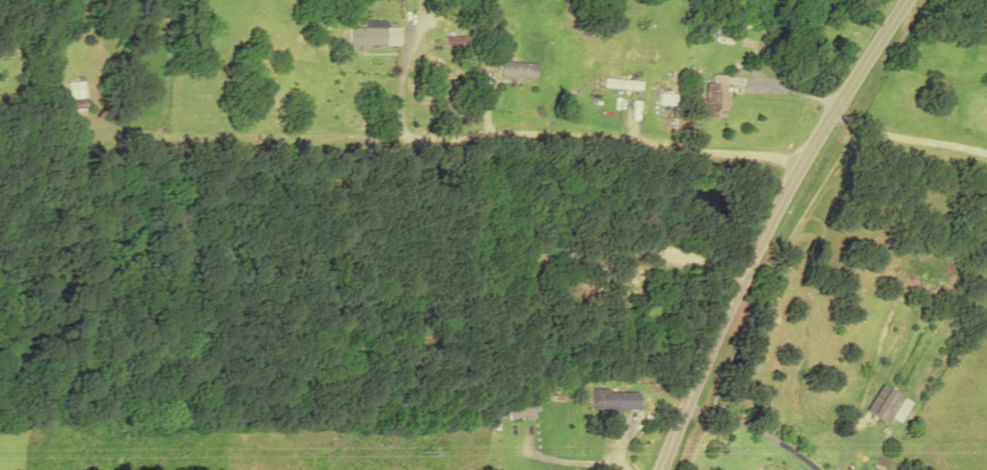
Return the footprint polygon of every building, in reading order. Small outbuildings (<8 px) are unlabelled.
[(398,26),(384,26),(384,20),(363,20),(362,27),(346,26),(345,46),(397,46),(398,26)] [(498,78),(535,78),(535,61),(498,61),(498,78)] [(727,116),(729,74),(707,73),(705,115),(727,116)] [(68,80),(68,97),(84,97),(84,80),(68,80)] [(887,423),(895,409),(903,414),(910,401),(880,384),(865,410),(887,423)] [(592,389),(592,408),(637,408),(637,389),(592,389)]
